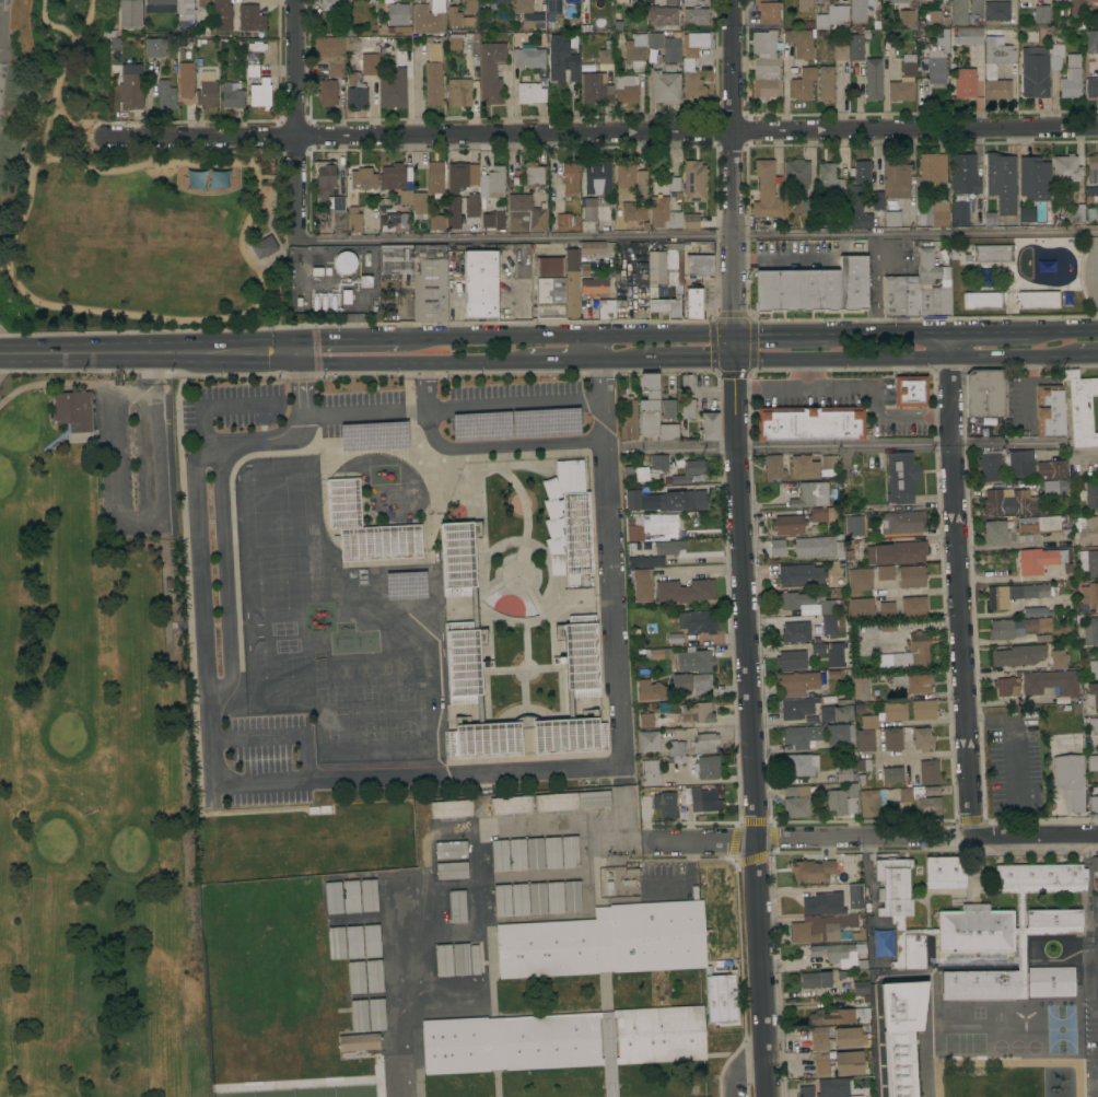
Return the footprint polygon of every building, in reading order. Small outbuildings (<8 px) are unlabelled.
[(119,28),(119,0),(141,0),(141,28),(133,28),(133,30),(127,30),(127,28),(119,28)] [(145,13),(145,0),(175,0),(175,13),(145,13)] [(178,32),(177,0),(194,0),(194,10),(196,10),(196,14),(194,14),(194,23),(189,23),(189,32),(178,32)] [(213,31),(213,0),(229,0),(229,5),(232,5),(232,13),(233,13),(233,17),(232,17),(232,31),(213,31)] [(320,11),(320,0),(341,0),(341,11),(320,11)] [(366,1),(366,0),(375,0),(375,1),(377,1),(377,13),(375,13),(374,3),(372,3),(371,1),(366,1)] [(412,1),(412,0),(444,0),(444,13),(444,33),(413,33),(413,4),(428,3),(428,13),(430,13),(430,1),(419,2),(419,3),(418,3),(418,1),(412,1)] [(464,12),(463,0),(477,0),(477,12),(464,12)] [(532,0),(533,0),(533,4),(533,13),(544,13),(544,28),(526,28),(526,32),(523,32),(523,31),(518,32),(518,24),(523,24),(523,13),(514,13),(514,0),(532,0)] [(547,14),(547,0),(561,0),(561,14),(547,14)] [(754,5),(754,0),(775,0),(775,2),(779,2),(779,24),(758,24),(758,9),(757,9),(757,5),(754,5)] [(798,12),(798,0),(813,0),(813,7),(808,7),(808,11),(798,12)] [(817,2),(817,0),(848,0),(848,20),(839,20),(839,24),(840,24),(840,28),(829,28),(829,30),(815,30),(815,14),(828,14),(828,3),(832,3),(832,5),(833,5),(833,3),(837,3),(837,2),(817,2)] [(851,21),(850,0),(872,0),(873,5),(866,5),(866,21),(851,21)] [(949,4),(949,0),(950,0),(967,0),(967,24),(954,24),(954,25),(951,25),(951,4),(949,4)] [(971,3),(971,0),(983,0),(983,13),(970,14),(970,3),(971,3)] [(1071,17),(1070,0),(1084,0),(1084,16),(1071,17)] [(899,25),(899,11),(910,11),(909,3),(911,3),(911,1),(916,1),(916,11),(914,11),(914,24),(916,24),(916,30),(909,30),(909,25),(899,25)] [(984,2),(1009,2),(1009,3),(1016,3),(1016,22),(998,23),(998,26),(985,26),(985,21),(984,21),(984,2)] [(240,4),(258,4),(258,15),(266,15),(266,31),(240,31),(240,4)] [(408,4),(408,25),(388,25),(388,4),(408,4)] [(692,9),(692,5),(699,7),(699,9),(709,9),(709,14),(710,14),(710,19),(709,19),(709,25),(684,24),(684,9),(692,9)] [(1035,5),(1049,5),(1049,23),(1035,23),(1035,5)] [(448,7),(457,7),(457,12),(462,12),(462,16),(472,16),(472,26),(456,26),(456,28),(454,28),(454,26),(453,26),(453,28),(451,28),(451,26),(448,26),(448,7)] [(650,21),(649,21),(649,7),(657,7),(657,8),(663,8),(663,7),(666,7),(666,8),(677,8),(677,26),(667,26),(667,27),(665,27),(665,25),(663,25),(663,26),(661,26),(661,25),(656,25),(656,30),(650,30),(650,21)] [(916,20),(925,20),(925,11),(942,11),(942,25),(925,25),(925,27),(916,27),(916,20)] [(962,45),(962,50),(959,50),(959,52),(953,52),(953,45),(957,45),(957,28),(981,27),(981,45),(962,45)] [(949,54),(946,54),(946,59),(948,59),(948,62),(946,62),(946,79),(928,79),(928,50),(930,50),(930,49),(933,49),(933,50),(935,50),(935,37),(942,37),(942,28),(949,28),(949,54)] [(850,61),(850,34),(857,34),(857,30),(863,30),(863,34),(863,39),(865,39),(865,43),(863,43),(863,60),(850,61)] [(776,43),(782,43),(782,51),(779,51),(779,79),(781,79),(782,98),(771,98),(771,97),(770,97),(759,97),(754,97),(752,79),(755,79),(754,57),(761,57),(761,54),(752,54),(751,32),(767,32),(767,31),(775,31),(776,43)] [(811,47),(814,47),(815,55),(811,55),(813,59),(807,59),(807,61),(803,61),(803,59),(795,59),(794,44),(786,44),(786,45),(784,45),(784,44),(783,44),(783,31),(811,31),(811,47)] [(1085,31),(1097,31),(1097,54),(1085,54),(1085,31)] [(647,34),(662,33),(662,48),(647,48),(647,34)] [(684,73),(682,73),(682,58),(684,58),(684,47),(681,47),(681,34),(687,34),(687,33),(709,33),(709,47),(698,47),(698,58),(693,58),(693,70),(698,70),(698,72),(698,80),(701,80),(701,85),(704,85),(704,96),(692,96),(692,98),(684,98),(684,73)] [(878,56),(869,56),(869,39),(865,39),(865,33),(871,33),(871,36),(878,36),(878,56)] [(448,34),(462,34),(462,50),(448,50),(448,34)] [(549,43),(550,43),(549,35),(569,35),(570,55),(580,55),(580,82),(569,82),(569,70),(563,70),(564,85),(556,85),(556,80),(549,80),(549,43)] [(1015,65),(1000,65),(996,65),(996,80),(1012,80),(1012,98),(985,98),(985,70),(984,70),(984,66),(985,66),(985,63),(984,63),(984,36),(994,36),(994,37),(1003,37),(1003,45),(1013,45),(1013,50),(1015,50),(1015,65)] [(343,37),(343,58),(342,58),(342,62),(343,62),(343,78),(328,78),(328,63),(315,63),(315,57),(314,57),(314,37),(343,37)] [(679,63),(663,62),(664,60),(661,60),(661,57),(663,57),(664,40),(666,40),(666,38),(668,38),(668,37),(679,38),(679,63)] [(144,39),(166,39),(166,49),(164,49),(164,55),(162,55),(162,58),(145,58),(144,39)] [(646,61),(645,61),(645,69),(632,69),(632,61),(623,61),(623,48),(623,45),(623,40),(633,40),(644,40),(644,46),(646,46),(646,61)] [(425,101),(424,101),(424,96),(425,96),(425,86),(424,86),(423,82),(425,82),(425,62),(428,62),(428,44),(442,44),(442,75),(444,75),(444,80),(442,80),(442,101),(444,101),(444,105),(442,105),(442,106),(425,106),(425,101)] [(480,44),(506,44),(506,65),(497,65),(497,79),(502,79),(502,104),(480,104),(480,44)] [(1063,58),(1061,58),(1061,70),(1060,70),(1060,71),(1053,71),(1053,70),(1050,70),(1050,44),(1063,44),(1063,58)] [(848,60),(834,60),(834,46),(848,46),(848,60)] [(1048,55),(1049,55),(1049,81),(1050,81),(1050,86),(1049,86),(1049,98),(1039,98),(1039,97),(1030,97),(1030,94),(1021,94),(1021,47),(1049,47),(1048,55)] [(513,49),(530,49),(530,48),(534,48),(534,49),(545,49),(545,68),(527,68),(527,66),(521,66),(521,68),(513,68),(513,49)] [(582,73),(600,73),(600,71),(598,71),(598,57),(597,57),(597,52),(598,52),(598,50),(612,50),(612,71),(606,71),(606,85),(614,85),(614,95),(612,95),(612,103),(582,103),(582,73)] [(377,54),(378,75),(362,75),(362,54),(377,54)] [(888,101),(888,82),(901,82),(901,78),(902,78),(902,61),(900,61),(900,58),(902,58),(902,55),(915,54),(915,62),(916,62),(916,77),(913,78),(913,82),(914,82),(914,100),(888,101)] [(1079,70),(1081,70),(1081,97),(1060,97),(1060,79),(1066,79),(1066,68),(1066,55),(1079,55),(1079,70)] [(881,100),(865,100),(865,58),(881,58),(881,100)] [(160,74),(147,73),(147,67),(150,67),(150,60),(161,61),(160,74)] [(1097,78),(1097,79),(1097,97),(1086,97),(1086,61),(1095,61),(1095,66),(1096,66),(1096,68),(1095,68),(1095,79),(1097,79),(1097,78)] [(178,83),(177,83),(177,80),(178,80),(178,63),(192,62),(194,97),(179,98),(178,83)] [(246,66),(255,66),(255,63),(257,63),(257,65),(258,65),(258,77),(246,77),(246,66)] [(816,81),(811,81),(811,101),(794,101),(794,98),(790,98),(790,79),(801,79),(801,67),(816,67),(816,81)] [(833,74),(834,74),(834,78),(833,78),(833,89),(834,89),(834,92),(833,92),(833,101),(819,101),(818,89),(817,89),(817,83),(818,83),(818,78),(817,78),(817,75),(818,75),(818,67),(833,67),(833,74)] [(217,68),(218,107),(210,107),(202,108),(202,105),(196,105),(196,90),(200,90),(200,68),(217,68)] [(976,77),(977,77),(977,82),(976,82),(976,98),(950,98),(950,96),(955,96),(955,69),(976,69),(976,77)] [(680,103),(652,103),(652,70),(661,70),(661,73),(680,73),(680,103)] [(348,72),(360,72),(360,75),(361,75),(361,83),(366,83),(366,89),(367,89),(367,107),(359,107),(359,112),(351,112),(351,108),(347,108),(347,87),(353,87),(353,85),(348,85),(348,72)] [(379,73),(405,72),(406,107),(396,107),(396,109),(393,109),(393,107),(379,107),(379,73)] [(118,84),(121,84),(121,73),(142,73),(142,109),(121,109),(121,103),(118,103),(118,84)] [(615,75),(634,75),(634,77),(638,75),(638,85),(639,103),(616,103),(615,75)] [(250,85),(260,85),(260,78),(269,78),(269,85),(270,85),(270,107),(264,107),(264,110),(257,110),(257,106),(250,106),(250,85)] [(447,92),(445,92),(445,84),(447,84),(447,79),(471,79),(471,107),(447,107),(447,92)] [(157,80),(168,80),(168,87),(175,87),(176,108),(157,109),(157,80)] [(319,96),(317,96),(317,92),(319,92),(319,80),(336,80),(336,89),(338,89),(338,91),(336,91),(336,98),(338,98),(338,102),(337,102),(337,105),(319,105),(319,96)] [(222,96),(220,96),(220,93),(222,93),(222,83),(235,82),(235,91),(243,91),(243,107),(235,107),(235,110),(229,110),(229,108),(222,108),(222,96)] [(517,84),(539,83),(539,89),(546,89),(546,103),(532,103),(532,104),(517,104),(517,84)] [(1016,187),(1017,187),(1017,195),(1016,195),(1016,215),(997,215),(997,195),(986,195),(986,164),(985,164),(985,153),(996,153),(996,154),(1003,154),(1003,156),(1016,156),(1016,187)] [(1081,170),(1083,170),(1083,175),(1081,175),(1081,179),(1053,179),(1052,156),(1067,155),(1067,153),(1073,153),(1073,156),(1077,156),(1077,166),(1081,166),(1081,170)] [(946,184),(922,184),(922,179),(915,180),(914,176),(920,176),(920,170),(918,170),(918,159),(920,159),(920,154),(946,154),(946,184)] [(981,194),(953,194),(953,173),(953,154),(976,154),(976,175),(978,175),(978,178),(981,178),(981,194)] [(1093,154),(1097,154),(1097,155),(1097,176),(1097,170),(1087,170),(1087,155),(1093,156),(1093,154)] [(910,198),(886,199),(885,155),(909,155),(910,198)] [(1050,196),(1049,196),(1049,201),(1025,201),(1025,196),(1019,196),(1019,156),(1041,156),(1041,162),(1050,162),(1050,196)] [(782,197),(781,197),(781,201),(782,201),(782,217),(752,218),(752,203),(759,203),(758,177),(756,177),(756,176),(755,176),(755,160),(773,160),(774,176),(775,176),(775,179),(774,179),(774,182),(781,182),(782,197)] [(809,184),(808,184),(808,186),(808,189),(802,189),(802,184),(784,184),(784,162),(792,162),(792,160),(803,160),(803,161),(810,161),(809,184)] [(611,195),(594,195),(585,195),(584,165),(591,165),(599,165),(599,161),(609,161),(611,195)] [(685,161),(701,161),(701,165),(704,165),(706,165),(706,195),(694,195),(694,199),(685,199),(685,161)] [(871,184),(854,185),(854,161),(871,161),(871,163),(873,163),(873,168),(871,168),(871,184)] [(313,162),(325,162),(325,163),(335,162),(336,187),(331,187),(332,196),(327,196),(327,197),(344,197),(344,211),(346,211),(346,234),(331,234),(331,233),(334,233),(334,212),(326,212),(326,201),(318,201),(318,187),(316,187),(316,175),(313,175),(313,162)] [(427,162),(443,162),(444,194),(443,194),(443,199),(434,199),(433,194),(428,194),(427,162)] [(525,184),(525,162),(537,162),(537,166),(544,166),(545,185),(533,186),(533,188),(525,189),(525,184)] [(562,163),(579,162),(580,196),(572,196),(572,201),(564,201),(564,197),(563,197),(562,163)] [(616,165),(627,165),(627,162),(629,162),(629,165),(634,165),(634,189),(632,189),(632,192),(629,192),(629,195),(615,195),(615,187),(617,187),(616,165)] [(378,174),(381,174),(381,166),(394,166),(394,163),(401,163),(404,163),(404,166),(406,166),(407,183),(406,183),(406,189),(392,190),(392,189),(385,189),(379,189),(378,174)] [(448,164),(455,164),(455,163),(463,163),(463,164),(478,164),(478,186),(468,186),(468,189),(465,189),(465,187),(459,187),(459,189),(458,189),(458,195),(448,195),(448,164)] [(819,163),(839,163),(839,189),(830,189),(830,195),(820,195),(820,188),(818,188),(819,163)] [(479,176),(487,175),(487,172),(492,172),(492,166),(503,166),(504,197),(479,198),(479,176)] [(350,172),(357,172),(357,168),(372,168),(372,174),(377,174),(377,189),(376,189),(376,190),(373,190),(373,188),(364,189),(364,192),(360,192),(360,189),(350,189),(350,172)] [(646,201),(636,201),(636,196),(634,196),(634,192),(636,192),(636,171),(646,171),(646,201)] [(650,197),(659,197),(659,196),(667,196),(667,197),(669,197),(669,200),(668,200),(669,207),(675,207),(675,201),(673,201),(673,200),(674,200),(674,197),(673,197),(673,191),(668,192),(668,182),(670,182),(670,177),(680,177),(681,227),(651,227),(650,197)] [(873,227),(851,227),(851,213),(850,213),(849,186),(862,186),(863,214),(873,214),(873,227)] [(412,209),(399,209),(399,190),(412,190),(412,209)] [(884,210),(872,210),(872,192),(884,191),(884,210)] [(413,192),(427,192),(427,214),(425,214),(425,220),(414,220),(414,214),(413,214),(413,192)] [(479,231),(468,231),(468,222),(465,223),(465,198),(468,198),(468,194),(479,194),(479,231)] [(507,195),(532,195),(532,202),(533,202),(533,208),(538,208),(538,209),(546,209),(547,232),(528,232),(528,233),(509,233),(507,195)] [(430,215),(446,215),(446,197),(460,197),(460,230),(459,230),(459,234),(444,234),(444,231),(430,230),(430,215)] [(583,198),(596,198),(596,221),(597,221),(597,232),(581,233),(581,221),(583,221),(583,198)] [(816,213),(801,213),(801,199),(816,199),(816,213)] [(948,226),(932,227),(932,222),(926,222),(926,212),(932,212),(932,199),(941,199),(941,202),(948,202),(948,226)] [(969,225),(951,226),(951,202),(968,201),(969,225)] [(626,221),(626,223),(622,223),(622,221),(622,202),(633,202),(633,207),(635,207),(635,205),(640,205),(640,207),(646,207),(646,221),(626,221)] [(1084,222),(1073,222),(1073,209),(1075,209),(1075,206),(1082,206),(1082,209),(1084,209),(1084,222)] [(349,208),(358,207),(358,213),(362,213),(362,233),(362,234),(350,234),(350,233),(349,233),(349,208)] [(481,214),(494,213),(494,211),(495,211),(495,207),(503,207),(503,211),(504,211),(504,230),(494,231),(494,230),(493,230),(493,227),(481,227),(481,214)] [(1034,208),(1018,208),(1017,221),(1034,222),(1034,208)] [(900,226),(885,226),(885,211),(900,211),(900,226)] [(394,232),(394,233),(390,233),(390,232),(379,232),(379,217),(385,217),(385,213),(396,213),(396,212),(398,212),(398,213),(407,213),(408,232),(394,232)] [(571,213),(572,215),(579,215),(580,230),(557,231),(556,214),(571,213)] [(699,214),(700,230),(682,231),(682,214),(699,214)] [(256,259),(277,249),(271,235),(250,244),(256,259)] [(580,242),(603,242),(604,254),(580,255),(580,242)] [(647,252),(656,252),(656,249),(658,249),(658,252),(665,252),(665,250),(662,250),(662,248),(665,248),(665,243),(684,244),(684,250),(682,250),(682,285),(665,285),(647,285),(647,252)] [(446,245),(447,322),(413,322),(413,275),(379,275),(379,245),(446,245)] [(973,262),(973,259),(972,259),(972,256),(973,256),(973,252),(972,252),(972,248),(973,248),(973,246),(1014,245),(1014,261),(973,262)] [(581,277),(579,277),(580,319),(566,319),(565,249),(566,249),(566,247),(577,247),(577,249),(579,249),(580,261),(581,261),(581,264),(581,277)] [(951,317),(945,317),(945,318),(922,319),(922,317),(920,317),(920,284),(919,284),(919,247),(934,247),(934,266),(942,266),(942,267),(944,267),(944,266),(948,266),(948,267),(950,267),(950,268),(956,268),(956,273),(950,273),(951,317)] [(499,250),(515,249),(515,271),(500,271),(499,250)] [(463,250),(497,250),(498,318),(484,318),(484,320),(477,320),(477,318),(464,318),(463,250)] [(686,256),(712,255),(713,276),(686,276),(686,256)] [(839,270),(839,256),(865,256),(866,311),(842,311),(842,310),(837,310),(837,311),(801,312),(801,311),(795,311),(795,312),(769,312),(769,314),(757,314),(757,311),(755,311),(755,303),(757,303),(756,271),(839,270)] [(535,282),(534,282),(533,278),(536,278),(535,258),(563,258),(564,305),(564,318),(536,319),(535,282)] [(589,264),(589,277),(581,277),(581,264),(589,264)] [(581,280),(592,279),(592,276),(608,276),(608,299),(598,299),(598,294),(595,294),(595,299),(588,299),(588,294),(581,294),(581,280)] [(918,317),(908,317),(908,319),(896,319),(896,317),(884,317),(884,316),(881,316),(881,313),(884,313),(884,277),(916,276),(918,317)] [(686,297),(684,297),(684,294),(686,294),(686,289),(702,288),(702,320),(686,320),(686,297)] [(1018,308),(1018,292),(1059,291),(1059,308),(1018,308)] [(965,310),(965,293),(1005,292),(1005,302),(1006,302),(1006,305),(1005,305),(1005,308),(965,310)] [(675,300),(675,294),(680,294),(680,315),(681,315),(681,320),(667,320),(667,313),(649,313),(649,300),(675,300)] [(597,301),(615,300),(616,320),(598,320),(597,301)] [(1003,370),(1004,417),(966,418),(966,375),(963,374),(970,369),(971,370),(1003,370)] [(1078,380),(1097,378),(1097,395),(1091,396),(1094,433),(1097,433),(1097,446),(1073,447),(1068,381),(1062,381),(1061,370),(1077,369),(1078,380)] [(658,435),(640,436),(639,400),(646,400),(645,390),(640,390),(640,373),(658,373),(658,412),(658,424),(658,435)] [(680,375),(694,375),(694,378),(692,378),(693,396),(688,396),(688,397),(686,397),(686,395),(681,395),(680,375)] [(927,406),(895,407),(895,376),(927,376),(927,406)] [(1038,437),(1037,386),(1062,385),(1065,437),(1038,437)] [(51,394),(91,392),(92,393),(93,393),(93,397),(92,397),(93,432),(69,433),(69,423),(52,424),(51,394)] [(675,419),(659,419),(661,415),(663,415),(663,399),(675,399),(675,419)] [(681,399),(694,399),(694,400),(697,400),(696,404),(694,404),(694,420),(681,419),(681,399)] [(620,427),(622,427),(622,400),(636,400),(636,418),(638,418),(638,422),(636,422),(636,425),(638,425),(638,441),(630,441),(630,440),(620,440),(620,427)] [(864,407),(864,440),(855,440),(855,439),(764,440),(764,442),(757,442),(757,408),(864,407)] [(678,424),(678,441),(658,441),(658,435),(658,424),(678,424)] [(1035,475),(1011,477),(1009,466),(1001,466),(1001,480),(981,481),(980,466),(978,466),(978,459),(980,458),(980,454),(981,454),(981,452),(1000,451),(1000,454),(1008,454),(1008,452),(1032,451),(1035,475)] [(913,465),(920,464),(920,469),(921,469),(922,475),(920,475),(921,479),(914,480),(914,495),(913,495),(913,503),(895,504),(895,503),(887,503),(886,493),(888,493),(887,454),(912,453),(913,465)] [(764,455),(781,455),(782,470),(785,470),(785,471),(786,471),(786,475),(785,475),(785,477),(782,477),(782,479),(766,480),(764,455)] [(792,479),(791,456),(799,456),(799,455),(803,455),(803,456),(810,455),(810,462),(819,462),(819,478),(792,479)] [(635,480),(634,467),(647,467),(647,468),(653,468),(653,464),(650,464),(650,456),(667,456),(667,465),(671,465),(671,469),(668,470),(664,471),(664,475),(652,475),(652,474),(649,474),(649,480),(635,480)] [(837,469),(821,469),(821,456),(836,456),(837,469)] [(684,476),(684,462),(704,460),(704,464),(706,464),(706,470),(704,470),(704,475),(691,475),(691,483),(670,485),(670,476),(684,476)] [(1066,479),(1050,480),(1050,479),(1038,479),(1037,465),(1038,464),(1038,463),(1041,463),(1041,464),(1048,464),(1048,462),(1065,460),(1066,479)] [(326,479),(359,478),(362,527),(328,528),(326,479)] [(1065,480),(1066,494),(1061,495),(1061,497),(1056,497),(1056,495),(1043,495),(1043,481),(1065,480)] [(828,482),(828,506),(802,506),(802,507),(789,509),(789,499),(798,499),(798,494),(799,494),(799,483),(828,482)] [(1085,482),(1097,482),(1097,509),(1093,509),(1093,513),(1090,513),(1090,509),(1086,509),(1085,501),(1077,501),(1077,485),(1085,483),(1085,482)] [(1040,497),(1040,501),(1051,501),(1052,513),(989,515),(989,516),(983,516),(983,500),(985,500),(985,490),(1013,489),(1013,490),(1021,490),(1021,499),(1028,499),(1028,497),(1040,497)] [(626,490),(641,490),(642,510),(627,511),(626,490)] [(657,494),(665,494),(665,492),(705,490),(705,495),(709,495),(709,503),(706,503),(706,510),(704,510),(704,512),(668,513),(668,512),(665,512),(665,513),(659,513),(658,510),(657,494)] [(562,493),(566,573),(593,571),(588,492),(562,493)] [(811,523),(811,522),(807,522),(806,515),(810,515),(810,509),(827,507),(827,509),(842,507),(842,515),(832,515),(832,520),(827,521),(827,522),(811,523)] [(888,534),(888,528),(877,528),(877,521),(881,521),(880,513),(925,511),(926,532),(888,534)] [(1097,521),(1097,524),(1097,542),(1094,542),(1094,546),(1079,547),(1079,539),(1076,539),(1077,550),(1073,550),(1072,537),(1076,536),(1076,533),(1077,533),(1075,514),(1085,513),(1085,515),(1095,515),(1095,517),(1096,516),(1096,521),(1097,521)] [(627,541),(627,518),(633,518),(633,516),(649,516),(649,515),(653,514),(653,515),(676,515),(677,539),(664,540),(664,538),(663,534),(649,535),(649,534),(643,534),(644,541),(627,541)] [(795,535),(795,536),(787,536),(787,535),(775,536),(775,532),(771,532),(771,521),(774,521),(774,516),(804,515),(804,521),(806,521),(806,526),(804,526),(804,534),(795,535)] [(864,524),(866,524),(866,527),(864,528),(864,536),(846,537),(845,516),(863,515),(864,524)] [(1059,515),(1060,532),(1038,534),(1038,532),(1037,532),(1037,534),(1033,534),(1033,532),(1015,533),(1015,527),(1019,527),(1018,518),(1059,515)] [(1014,542),(1006,542),(1006,545),(984,546),(983,522),(1005,521),(1005,518),(1012,517),(1012,525),(1006,525),(1006,528),(1013,528),(1014,542)] [(569,720),(565,663),(552,664),(552,657),(564,656),(563,625),(569,625),(568,616),(595,615),(599,689),(599,697),(573,698),(574,719),(581,719),(581,711),(597,710),(597,723),(606,723),(608,750),(535,754),(534,728),(519,728),(522,755),(448,759),(447,731),(455,731),(454,717),(470,716),(470,724),(478,723),(477,703),(449,704),(445,622),(472,621),(470,596),(444,597),(440,524),(472,522),(480,662),(492,661),(493,667),(480,668),(483,724),(512,723),(514,721),(518,717),(523,715),(527,715),(530,715),(535,717),(540,721),(569,720)] [(341,562),(339,528),(420,525),(422,558),(341,562)] [(1043,548),(1042,535),(1070,533),(1071,547),(1043,548)] [(834,536),(836,557),(821,558),(821,556),(795,558),(794,539),(834,536)] [(785,556),(770,557),(769,540),(784,539),(785,556)] [(686,541),(686,550),(678,550),(678,555),(676,555),(676,558),(673,558),(673,556),(657,556),(657,549),(656,549),(655,541),(686,541)] [(866,547),(873,547),(873,546),(886,545),(886,544),(926,541),(927,556),(925,556),(925,562),(891,563),(891,564),(874,565),(874,564),(867,564),(866,547)] [(1018,550),(1041,549),(1041,551),(1058,549),(1058,550),(1066,550),(1067,564),(1064,564),(1064,570),(1049,571),(1049,574),(1020,576),(1018,550)] [(1078,551),(1097,550),(1097,577),(1087,577),(1087,571),(1081,572),(1078,551)] [(665,557),(665,567),(628,568),(628,558),(665,557)] [(814,564),(814,568),(822,567),(822,571),(827,571),(827,577),(823,577),(823,582),(814,583),(815,586),(802,586),(801,577),(797,577),(798,587),(780,588),(779,581),(776,581),(776,575),(779,575),(779,567),(814,564)] [(893,580),(877,581),(877,567),(893,565),(893,580)] [(900,588),(899,567),(924,565),(924,568),(925,568),(925,574),(926,573),(927,579),(925,579),(925,587),(900,588)] [(848,570),(872,568),(873,580),(871,580),(872,590),(849,591),(848,570)] [(633,570),(651,569),(652,585),(653,585),(653,590),(652,590),(652,603),(634,603),(633,570)] [(655,582),(678,581),(678,584),(679,584),(679,587),(690,587),(690,584),(690,581),(713,580),(714,599),(700,600),(700,602),(697,602),(697,600),(693,600),(693,603),(693,607),(689,607),(688,603),(677,604),(677,602),(674,602),(669,603),(669,602),(656,603),(655,582)] [(1088,583),(1097,583),(1097,609),(1089,609),(1089,604),(1088,604),(1089,612),(1076,612),(1075,605),(1082,604),(1081,586),(1088,586),(1088,583)] [(1048,584),(1048,597),(1040,597),(1040,599),(1037,599),(1037,598),(1023,598),(1021,594),(1020,594),(1020,591),(1021,591),(1021,585),(1048,584)] [(1012,608),(1008,608),(1008,609),(988,610),(988,587),(1011,586),(1012,608)] [(816,604),(813,605),(813,606),(810,606),(810,604),(797,605),(797,609),(781,610),(780,607),(776,607),(776,596),(780,596),(780,593),(782,593),(782,591),(785,591),(785,593),(797,593),(797,595),(815,594),(816,604)] [(927,616),(902,618),(901,612),(897,614),(896,603),(901,602),(901,598),(926,596),(927,616)] [(875,619),(850,620),(849,599),(873,598),(874,606),(875,606),(875,619)] [(819,600),(841,599),(842,608),(836,608),(837,615),(820,615),(819,600)] [(895,602),(896,618),(880,619),(879,603),(895,602)] [(1024,617),(1024,608),(1044,607),(1044,608),(1048,608),(1048,611),(1056,610),(1056,616),(1024,617)] [(715,610),(716,634),(708,635),(708,633),(686,633),(685,620),(679,620),(678,612),(686,611),(686,618),(688,618),(687,611),(715,610)] [(837,639),(828,639),(828,635),(822,635),(821,625),(820,625),(820,622),(821,622),(821,616),(836,615),(837,639)] [(1090,618),(1097,617),(1097,645),(1091,645),(1091,643),(1084,644),(1083,620),(1090,620),(1090,618)] [(990,640),(989,629),(991,629),(991,620),(1024,619),(1051,618),(1051,631),(1024,632),(1025,637),(1014,637),(1014,639),(990,640)] [(809,622),(810,642),(782,643),(782,630),(783,630),(783,623),(809,622)] [(880,632),(880,622),(897,622),(897,631),(880,632)] [(927,638),(931,638),(931,645),(927,645),(930,668),(919,668),(919,669),(877,672),(876,655),(903,653),(903,649),(906,649),(906,640),(909,640),(909,633),(914,632),(914,631),(921,631),(921,632),(927,632),(927,638)] [(682,633),(682,643),(668,644),(668,633),(682,633)] [(811,654),(811,644),(814,644),(814,638),(819,638),(819,643),(825,643),(825,653),(811,654)] [(846,643),(846,649),(845,649),(846,663),(844,663),(845,666),(827,666),(827,651),(829,651),(829,644),(846,643)] [(1044,644),(1046,657),(1040,658),(1040,662),(1035,662),(1035,665),(992,667),(991,650),(994,650),(995,651),(1012,650),(1012,646),(1044,644)] [(686,653),(686,647),(694,646),(694,651),(711,651),(711,656),(714,656),(714,666),(711,666),(712,673),(696,674),(694,672),(678,673),(677,653),(686,653)] [(663,650),(664,660),(658,660),(658,661),(655,662),(655,660),(650,661),(650,650),(663,650)] [(1066,669),(1052,669),(1051,651),(1064,650),(1064,654),(1066,654),(1066,669)] [(1095,651),(1097,650),(1097,678),(1086,679),(1085,661),(1096,661),(1095,651)] [(806,669),(780,670),(780,667),(778,667),(778,666),(775,666),(774,656),(780,656),(780,652),(805,651),(806,669)] [(1077,689),(1078,689),(1079,695),(1078,695),(1078,698),(1068,699),(1068,696),(1058,697),(1058,687),(1042,688),(1042,695),(1023,696),(1021,674),(1077,670),(1077,689)] [(818,673),(819,689),(804,690),(805,698),(783,699),(782,690),(778,690),(778,681),(780,680),(780,675),(781,675),(781,672),(792,672),(792,673),(795,672),(796,674),(818,673)] [(1019,689),(1017,689),(1018,697),(997,698),(996,688),(993,689),(993,681),(996,680),(996,679),(1009,679),(1009,677),(1012,677),(1012,676),(1016,676),(1016,672),(1019,672),(1019,689)] [(671,675),(690,674),(690,675),(712,674),(712,686),(708,687),(709,691),(705,691),(705,697),(697,697),(697,700),(689,700),(688,691),(671,692),(671,675)] [(928,675),(930,692),(907,693),(906,688),(901,689),(900,686),(892,687),(892,677),(928,675)] [(868,682),(869,682),(871,690),(868,690),(869,699),(854,700),(853,679),(858,678),(857,677),(860,677),(860,678),(867,678),(868,682)] [(638,701),(638,700),(636,700),(636,698),(638,698),(638,691),(639,691),(638,679),(650,679),(650,685),(655,685),(655,682),(659,682),(659,685),(663,685),(663,687),(666,687),(667,700),(638,701)] [(1087,685),(1097,684),(1097,713),(1094,713),(1094,705),(1086,705),(1085,693),(1087,693),(1087,685)] [(819,698),(819,703),(814,703),(814,714),(804,715),(804,720),(782,721),(780,700),(819,698)] [(851,699),(852,721),(820,723),(819,708),(834,707),(834,708),(837,708),(837,700),(851,699)] [(912,720),(912,701),(935,700),(936,719),(912,720)] [(908,721),(884,722),(883,702),(907,701),(908,721)] [(714,723),(694,723),(694,722),(690,722),(681,722),(680,707),(697,705),(697,703),(710,702),(711,713),(714,713),(714,723)] [(639,714),(653,713),(654,728),(640,730),(639,714)] [(877,728),(862,730),(861,716),(877,715),(877,728)] [(1088,719),(1097,718),(1097,740),(1097,738),(1085,739),(1085,733),(1089,732),(1088,719)] [(854,744),(849,744),(849,745),(826,746),(826,725),(848,724),(849,725),(850,725),(850,722),(853,721),(854,744)] [(822,740),(808,742),(808,750),(794,751),(793,745),(791,745),(790,745),(783,745),(782,728),(786,728),(786,727),(790,726),(790,727),(821,726),(822,740)] [(914,745),(912,745),(912,739),(913,739),(913,730),(930,727),(931,736),(933,735),(934,748),(926,749),(926,752),(920,754),(920,749),(914,749),(914,745)] [(902,750),(884,751),(883,730),(901,728),(902,750)] [(875,751),(857,752),(856,731),(874,730),(875,751)] [(659,732),(659,738),(661,738),(661,743),(661,751),(639,752),(639,749),(636,749),(636,747),(639,747),(639,745),(638,745),(636,738),(639,738),(638,733),(659,732)] [(693,754),(693,751),(692,751),(692,747),(692,740),(697,740),(696,734),(715,733),(715,735),(719,735),(720,743),(717,743),(717,745),(715,745),(715,752),(693,754)] [(1074,744),(1065,744),(1065,738),(1054,739),(1055,755),(1069,755),(1069,748),(1080,748),(1079,738),(1074,738),(1074,744)] [(673,757),(669,757),(668,743),(671,743),(671,740),(676,740),(676,742),(684,742),(685,756),(688,756),(688,761),(673,762),(673,757)] [(784,777),(783,755),(810,755),(810,756),(818,756),(818,767),(814,767),(814,777),(784,777)] [(1085,785),(1084,785),(1084,813),(1066,814),(1064,790),(1054,791),(1052,758),(1067,755),(1083,756),(1085,785)] [(1086,756),(1097,755),(1097,771),(1087,771),(1086,756)] [(720,756),(720,770),(721,770),(721,778),(717,778),(717,779),(698,780),(698,770),(689,770),(689,760),(698,760),(698,757),(720,756)] [(871,771),(856,772),(856,760),(871,759),(871,771)] [(641,761),(657,760),(657,766),(661,766),(662,785),(643,786),(641,761)] [(939,784),(920,785),(920,761),(938,760),(939,784)] [(851,767),(852,774),(855,773),(855,781),(852,781),(852,782),(838,782),(837,768),(851,767)] [(903,782),(883,783),(881,769),(902,768),(903,782)] [(919,772),(919,785),(906,786),(904,773),(919,772)] [(809,817),(787,818),(786,810),(784,810),(783,798),(789,798),(789,797),(795,797),(795,798),(797,797),(797,796),(783,796),(783,787),(807,786),(809,817)] [(939,786),(939,795),(925,795),(925,798),(941,797),(941,815),(916,816),(915,800),(912,800),(912,802),(900,803),(899,789),(911,787),(911,786),(924,786),(924,787),(939,786)] [(845,803),(848,803),(848,805),(846,805),(846,815),(827,816),(826,791),(840,790),(840,787),(845,787),(845,803)] [(885,789),(885,802),(911,802),(911,788),(885,789)] [(860,791),(885,790),(885,805),(880,805),(880,817),(861,818),(860,791)] [(611,807),(579,809),(579,793),(610,791),(611,807)] [(716,791),(717,800),(721,800),(722,808),(717,809),(717,812),(693,813),(693,810),(692,810),(692,806),(693,806),(693,805),(678,806),(678,794),(699,792),(699,791),(716,791)] [(676,819),(668,819),(668,817),(661,817),(659,809),(653,809),(653,795),(659,795),(659,792),(675,792),(676,819)] [(577,793),(579,809),(535,812),(534,795),(577,793)] [(533,796),(534,812),(490,815),(489,798),(533,796)] [(1088,796),(1097,796),(1097,811),(1089,812),(1088,796)] [(472,800),(474,816),(431,819),(430,803),(472,800)] [(561,837),(577,836),(579,868),(563,870),(561,837)] [(544,838),(560,837),(562,868),(546,870),(544,838)] [(526,839),(542,838),(545,871),(528,871),(526,839)] [(509,840),(525,839),(527,871),(511,872),(509,840)] [(491,841),(507,840),(510,872),(493,873),(491,841)] [(466,841),(467,857),(435,860),(434,843),(466,841)] [(966,856),(966,889),(925,890),(925,857),(966,856)] [(912,868),(909,868),(909,899),(913,899),(913,917),(904,917),(904,930),(937,929),(937,935),(924,935),(925,968),(922,968),(922,979),(896,979),(896,969),(890,969),(890,962),(896,962),(896,924),(891,924),(891,917),(877,917),(877,908),(884,908),(884,902),(878,902),(878,888),(884,888),(884,882),(875,882),(875,860),(877,860),(877,857),(885,857),(885,860),(887,860),(887,857),(892,857),(892,860),(912,860),(912,868)] [(834,875),(828,875),(828,883),(806,883),(806,882),(794,882),(794,873),(791,873),(791,862),(802,862),(802,860),(805,860),(805,862),(813,862),(813,864),(821,864),(821,861),(834,861),(834,875)] [(436,880),(435,864),(467,862),(468,878),(436,880)] [(1083,879),(1086,879),(1086,892),(1005,894),(1005,892),(995,892),(995,865),(1082,864),(1083,879)] [(360,880),(376,879),(378,911),(362,912),(360,880)] [(342,882),(359,880),(361,912),(344,913),(342,882)] [(581,913),(565,913),(563,882),(580,880),(581,913)] [(325,883),(340,882),(342,913),(327,914),(325,883)] [(563,914),(548,914),(546,883),(562,882),(563,914)] [(546,914),(530,915),(528,884),(545,883),(546,914)] [(528,915),(513,917),(511,885),(527,884),(528,915)] [(512,917),(495,918),(493,886),(510,885),(512,917)] [(862,885),(863,909),(849,910),(848,885),(862,885)] [(466,923),(451,923),(448,891),(465,890),(466,923)] [(592,907),(582,907),(581,894),(592,892),(592,907)] [(803,915),(802,899),(805,899),(805,898),(815,898),(814,894),(831,894),(831,892),(842,892),(842,908),(845,908),(845,913),(803,915)] [(1082,934),(1026,935),(1026,934),(1014,934),(1014,929),(1018,929),(1017,894),(1024,894),(1025,927),(1026,927),(1026,911),(1082,910),(1082,934)] [(705,968),(614,972),(614,971),(598,972),(598,973),(499,979),(495,925),(594,920),(594,908),(610,907),(609,906),(702,900),(705,968)] [(1014,952),(938,953),(937,911),(961,911),(961,903),(989,903),(989,911),(1013,910),(1014,952)] [(857,927),(849,927),(849,926),(839,926),(839,932),(842,932),(842,937),(839,937),(839,942),(825,942),(825,941),(820,941),(820,933),(819,933),(820,943),(791,944),(790,923),(803,923),(803,917),(820,917),(820,918),(857,915),(857,927)] [(363,925),(378,925),(381,957),(365,958),(363,925)] [(346,927),(361,926),(363,958),(348,959),(346,927)] [(328,929),(343,927),(346,959),(330,960),(328,929)] [(893,957),(874,957),(874,930),(893,930),(893,957)] [(1018,971),(1017,934),(1025,934),(1026,999),(943,1000),(942,972),(1018,971)] [(470,976),(454,976),(453,944),(469,944),(470,976)] [(865,954),(856,954),(856,956),(857,956),(857,960),(867,959),(867,968),(840,969),(840,962),(838,962),(838,964),(828,964),(828,960),(821,960),(821,969),(809,969),(809,946),(865,944),(865,954)] [(435,946),(451,945),(453,976),(436,977),(435,946)] [(479,975),(471,976),(470,945),(478,945),(479,975)] [(365,961),(382,960),(383,992),(367,993),(365,961)] [(348,962),(363,961),(365,993),(350,994),(348,962)] [(1074,967),(1075,996),(1028,997),(1028,968),(1074,967)] [(830,988),(801,989),(801,973),(830,972),(830,988)] [(706,977),(710,1019),(736,1018),(734,975),(706,977)] [(920,1029),(926,981),(880,983),(887,1096),(917,1096),(912,1030),(920,1029)] [(868,994),(853,995),(853,982),(868,982),(868,994)] [(369,1000),(384,999),(386,1030),(370,1031),(369,1000)] [(350,1001),(366,1000),(369,1031),(352,1032),(350,1001)] [(487,1017),(487,1019),(503,1018),(503,1016),(600,1012),(600,1013),(612,1012),(612,1011),(703,1006),(705,1060),(616,1065),(603,1065),(506,1071),(506,1070),(490,1071),(490,1072),(425,1075),(424,1069),(423,1069),(421,1028),(422,1028),(422,1022),(487,1017)] [(869,1008),(869,1019),(855,1019),(855,1023),(822,1025),(809,1026),(809,1014),(815,1014),(815,1010),(822,1010),(822,1015),(828,1014),(828,1010),(869,1008)] [(1025,1047),(1016,1047),(1016,1016),(1024,1016),(1025,1047)] [(1046,1037),(1044,1020),(1078,1019),(1078,1036),(1046,1037)] [(1042,1054),(1026,1055),(1025,1024),(1041,1023),(1042,1054)] [(828,1051),(811,1052),(810,1028),(827,1027),(828,1051)] [(861,1048),(834,1049),(833,1029),(860,1027),(861,1048)] [(379,1049),(340,1052),(338,1037),(378,1034),(379,1049)] [(1047,1054),(1046,1038),(1078,1037),(1078,1053),(1047,1054)] [(863,1074),(836,1076),(834,1052),(862,1051),(863,1074)] [(830,1077),(815,1077),(813,1053),(828,1052),(830,1077)] [(1048,1075),(1047,1059),(1078,1058),(1079,1074),(1048,1075)] [(616,1065),(618,1096),(604,1096),(603,1065),(616,1065)] [(849,1078),(850,1096),(818,1096),(817,1080),(849,1078)] [(1048,1096),(1048,1080),(1079,1078),(1081,1095),(1048,1096)] [(813,1086),(813,1096),(798,1096),(797,1087),(813,1086)]
